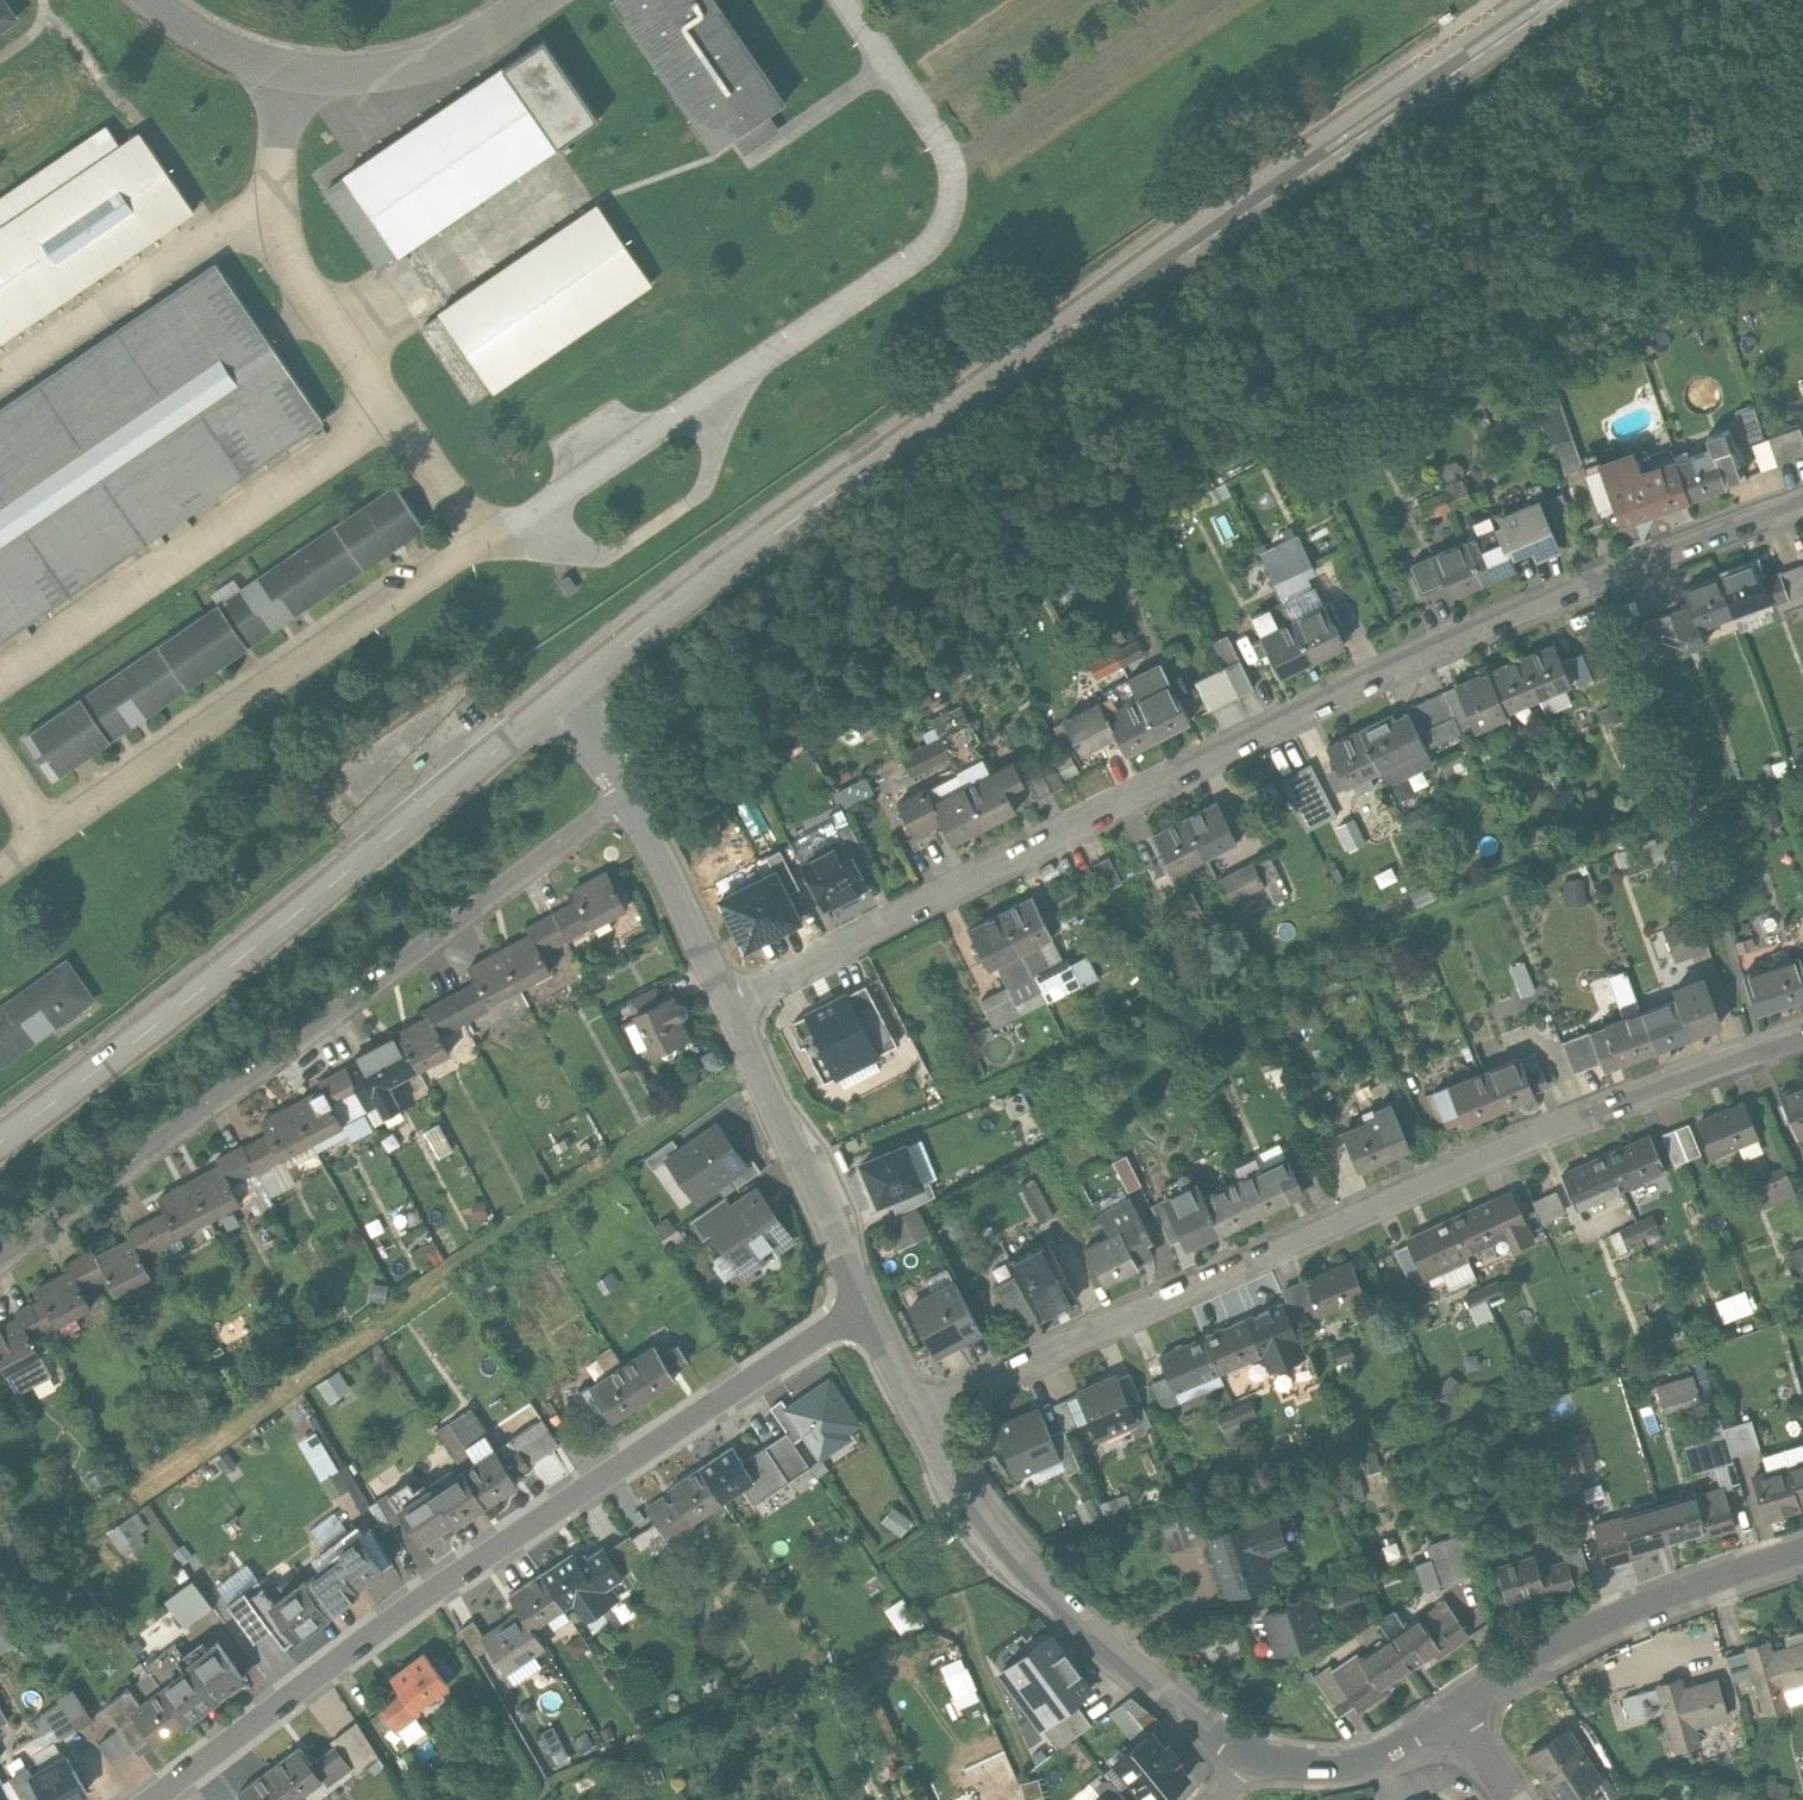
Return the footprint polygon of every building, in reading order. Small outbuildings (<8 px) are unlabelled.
[(713,0),(615,0),(718,150),(735,138),(746,154),(778,132),(767,116),(784,105),(713,0)] [(0,1),(0,34),(15,23),(0,1)] [(558,147),(504,69),(345,176),(347,178),(327,192),(378,267),(397,253),(399,255),(558,147)] [(194,211),(140,132),(121,145),(108,126),(10,193),(23,212),(0,228),(0,342),(194,211)] [(652,285),(598,206),(440,314),(442,316),(422,330),(472,403),(492,390),(493,393),(652,285)] [(216,265),(0,413),(0,642),(325,422),(216,265)] [(1558,395),(1538,402),(1553,448),(1559,446),(1572,442),(1558,395)] [(1768,439),(1777,464),(1802,455),(1802,438),(1800,429),(1768,439)] [(1710,450),(1675,462),(1689,499),(1725,487),(1724,484),(1740,479),(1736,466),(1741,465),(1728,430),(1705,438),(1710,450)] [(1777,464),(1768,439),(1753,445),(1762,470),(1777,464)] [(1572,442),(1559,446),(1568,475),(1581,471),(1572,442)] [(1620,523),(1689,499),(1675,462),(1671,449),(1638,460),(1634,447),(1598,459),(1620,523)] [(1620,523),(1598,459),(1585,464),(1607,527),(1620,523)] [(1525,489),(1531,504),(1538,501),(1539,502),(1546,499),(1539,483),(1525,489)] [(1465,485),(1444,494),(1451,510),(1472,502),(1465,485)] [(423,529),(396,488),(24,740),(52,781),(423,529)] [(1451,510),(1444,494),(1420,504),(1427,521),(1451,510)] [(1498,528),(1509,555),(1531,546),(1537,559),(1559,549),(1539,502),(1538,501),(1531,504),(1500,517),(1503,526),(1498,528)] [(1288,543),(1295,540),(1289,528),(1282,532),(1288,543)] [(1465,542),(1482,582),(1515,568),(1509,555),(1498,528),(1465,542)] [(1314,571),(1297,539),(1295,540),(1288,543),(1260,558),(1281,601),(1307,588),(1302,577),(1314,571)] [(1465,542),(1411,565),(1421,589),(1442,581),(1448,596),(1482,582),(1465,542)] [(1720,579),(1733,615),(1769,602),(1770,607),(1790,600),(1781,574),(1761,581),(1756,566),(1720,579)] [(1781,574),(1790,600),(1802,595),(1802,567),(1781,574)] [(568,578),(560,583),(568,595),(576,589),(568,578)] [(1720,579),(1685,592),(1690,607),(1673,613),(1683,639),(1687,651),(1705,644),(1700,628),(1733,615),(1720,579)] [(1335,618),(1329,605),(1319,610),(1307,588),(1281,601),(1291,621),(1311,659),(1342,643),(1331,620),(1335,618)] [(1260,636),(1291,621),(1281,601),(1250,618),(1260,636)] [(1683,639),(1673,613),(1644,624),(1653,649),(1683,639)] [(1280,675),(1311,659),(1291,621),(1260,636),(1262,639),(1252,644),(1259,657),(1268,652),(1280,675)] [(1137,639),(1114,651),(1121,665),(1144,654),(1137,639)] [(1554,644),(1521,659),(1537,697),(1571,684),(1554,644)] [(1121,665),(1114,651),(1092,662),(1099,676),(1121,665)] [(1606,674),(1596,652),(1582,658),(1592,680),(1606,674)] [(1580,654),(1567,660),(1579,688),(1592,682),(1592,680),(1582,658),(1580,654)] [(1506,711),(1537,697),(1521,659),(1460,686),(1475,719),(1480,730),(1508,717),(1506,711)] [(1239,661),(1224,668),(1238,696),(1252,689),(1239,661)] [(1169,681),(1160,663),(1128,679),(1157,736),(1189,720),(1177,697),(1188,692),(1180,676),(1169,681)] [(1238,696),(1224,668),(1194,682),(1208,710),(1238,696)] [(1157,736),(1128,679),(1103,691),(1107,699),(1112,709),(1105,713),(1118,738),(1125,752),(1157,736)] [(1475,719),(1460,686),(1443,694),(1458,726),(1475,719)] [(1548,710),(1575,702),(1570,687),(1543,695),(1548,710)] [(1458,726),(1443,694),(1413,707),(1431,747),(1461,734),(1458,726)] [(1083,755),(1118,738),(1105,713),(1112,709),(1107,699),(1065,719),(1083,755)] [(931,721),(940,739),(969,724),(968,722),(960,707),(931,721)] [(1395,720),(1393,715),(1360,731),(1378,770),(1387,787),(1433,765),(1408,714),(1395,720)] [(969,724),(940,739),(949,759),(992,737),(981,715),(968,722),(969,724)] [(1378,770),(1360,731),(1329,747),(1338,766),(1331,770),(1340,789),(1352,783),(1357,792),(1374,784),(1369,775),(1378,770)] [(949,759),(940,739),(902,758),(912,778),(949,759)] [(964,787),(983,825),(1015,808),(1005,790),(1022,781),(1012,762),(964,787)] [(1038,765),(1024,772),(1036,797),(1051,789),(1038,765)] [(1330,803),(1311,765),(1281,780),(1301,818),(1330,803)] [(872,773),(839,787),(846,805),(879,790),(872,773)] [(926,787),(896,802),(913,834),(940,820),(951,841),(983,825),(964,787),(935,802),(926,787)] [(1228,824),(1217,803),(1185,819),(1205,858),(1242,839),(1233,821),(1228,824)] [(1342,822),(1355,848),(1372,839),(1359,813),(1342,822)] [(1174,874),(1205,858),(1185,819),(1154,835),(1164,855),(1159,857),(1165,868),(1169,866),(1174,874)] [(844,845),(857,870),(870,864),(850,825),(837,832),(844,845)] [(813,860),(804,865),(825,908),(841,900),(844,906),(853,902),(849,895),(865,887),(857,870),(844,845),(835,850),(825,846),(816,851),(813,860)] [(775,873),(786,895),(799,889),(780,850),(766,857),(775,873)] [(1265,885),(1262,886),(1272,905),(1290,896),(1269,855),(1253,863),(1265,885)] [(1108,859),(1095,866),(1107,890),(1120,883),(1108,859)] [(1253,863),(1217,881),(1228,903),(1262,886),(1265,885),(1253,863)] [(577,903),(591,927),(593,931),(629,911),(608,873),(572,893),(577,903)] [(775,873),(720,900),(745,949),(799,921),(786,895),(775,873)] [(1199,907),(1193,894),(1182,900),(1189,912),(1199,907)] [(1052,935),(1032,896),(1000,913),(1032,975),(1048,967),(1035,943),(1052,935)] [(567,941),(591,927),(577,903),(553,916),(567,941)] [(173,921),(165,910),(157,915),(165,927),(173,921)] [(1032,975),(1000,913),(969,929),(979,949),(975,952),(980,962),(985,960),(988,967),(995,963),(1008,987),(1032,975)] [(543,954),(567,941),(553,916),(529,929),(534,937),(543,954)] [(1663,930),(1674,959),(1706,947),(1695,918),(1663,930)] [(502,954),(521,988),(552,971),(543,954),(534,937),(502,954)] [(478,983),(490,1005),(521,988),(502,954),(471,971),(478,983)] [(1799,958),(1744,976),(1755,1012),(1775,1005),(1775,1006),(1802,997),(1802,969),(1799,958)] [(66,961),(0,1008),(0,1067),(94,1000),(66,961)] [(1065,965),(1050,972),(1048,967),(1032,975),(1046,1003),(1076,987),(1065,965)] [(1655,1049),(1642,1013),(1626,971),(1608,978),(1624,1020),(1606,1026),(1607,1028),(1590,1034),(1601,1065),(1602,1067),(1618,1061),(1619,1064),(1655,1050),(1655,1049)] [(1046,1003),(1032,975),(1008,987),(1021,1015),(1046,1003)] [(1705,981),(1674,992),(1677,1000),(1690,1036),(1721,1024),(1705,981)] [(454,997),(467,1020),(491,1008),(490,1005),(478,983),(454,997)] [(897,1046),(866,986),(793,1023),(824,1083),(897,1046)] [(635,1013),(663,1000),(657,987),(629,1000),(635,1013)] [(1021,1015),(1008,987),(979,1001),(993,1029),(1021,1015)] [(442,1034),(467,1020),(454,997),(429,1010),(432,1017),(442,1034)] [(663,1000),(635,1013),(652,1049),(656,1047),(659,1053),(660,1055),(662,1056),(663,1057),(665,1058),(667,1058),(669,1058),(671,1058),(673,1056),(674,1055),(675,1053),(676,1051),(676,1049),(676,1047),(676,1046),(689,1039),(679,1018),(682,1016),(683,1016),(685,1014),(685,1013),(686,1011),(686,1009),(685,1008),(684,1006),(683,1005),(681,1004),(680,1004),(678,1004),(676,1004),(667,1009),(663,1000)] [(1690,1036),(1677,1000),(1642,1013),(1655,1049),(1690,1036)] [(401,1033),(420,1069),(451,1053),(442,1034),(432,1017),(401,1033)] [(1601,1065),(1590,1034),(1589,1032),(1561,1043),(1574,1076),(1601,1065)] [(386,1082),(388,1086),(420,1069),(401,1033),(370,1050),(376,1063),(386,1082)] [(1484,1074),(1499,1109),(1534,1095),(1533,1091),(1547,1085),(1536,1059),(1533,1060),(1531,1055),(1484,1074)] [(375,1088),(386,1082),(376,1063),(349,1077),(359,1094),(363,1102),(378,1095),(375,1088)] [(335,1107),(359,1094),(349,1077),(346,1070),(322,1083),(325,1089),(335,1107)] [(1499,1109),(1484,1074),(1434,1094),(1447,1126),(1463,1120),(1464,1123),(1499,1109)] [(375,1088),(378,1095),(388,1115),(400,1109),(388,1086),(386,1082),(375,1088)] [(1781,1095),(1799,1139),(1802,1137),(1802,1086),(1781,1095)] [(293,1106),(311,1142),(344,1125),(335,1107),(325,1089),(293,1106)] [(1401,1131),(1406,1142),(1422,1135),(1406,1098),(1376,1111),(1379,1119),(1387,1137),(1401,1131)] [(1758,1138),(1744,1103),(1699,1121),(1713,1156),(1758,1138)] [(281,1157),(311,1142),(293,1106),(263,1123),(269,1136),(281,1157)] [(1387,1137),(1379,1119),(1345,1134),(1359,1169),(1394,1154),(1393,1151),(1408,1145),(1406,1142),(1401,1131),(1387,1137)] [(1689,1124),(1662,1135),(1674,1166),(1701,1155),(1689,1124)] [(743,1167),(716,1127),(681,1151),(667,1160),(693,1199),(729,1176),(743,1167)] [(282,1161),(281,1157),(269,1136),(244,1148),(256,1172),(257,1174),(282,1161)] [(1650,1136),(1606,1155),(1621,1190),(1665,1171),(1650,1136)] [(667,1160),(681,1151),(673,1139),(643,1159),(651,1171),(667,1160)] [(1263,1152),(1268,1165),(1289,1156),(1284,1144),(1263,1152)] [(256,1172),(244,1148),(243,1146),(219,1159),(223,1166),(232,1184),(256,1172)] [(922,1186),(906,1147),(862,1164),(878,1204),(890,1199),(922,1186)] [(1303,1151),(1287,1159),(1302,1191),(1319,1183),(1303,1151)] [(1111,1162),(1126,1192),(1140,1185),(1125,1155),(1111,1162)] [(1621,1190),(1606,1155),(1563,1174),(1578,1209),(1621,1190)] [(1302,1191),(1287,1159),(1239,1183),(1255,1217),(1255,1218),(1303,1194),(1302,1191)] [(667,1160),(651,1171),(677,1210),(693,1199),(667,1160)] [(753,1160),(743,1167),(729,1176),(737,1189),(761,1172),(753,1160)] [(191,1182),(210,1218),(242,1202),(232,1184),(223,1166),(191,1182)] [(1794,1197),(1783,1171),(1753,1184),(1764,1209),(1794,1197)] [(178,1234),(210,1218),(191,1182),(160,1199),(167,1213),(178,1234)] [(1255,1217),(1239,1183),(1238,1182),(1204,1198),(1198,1185),(1165,1201),(1184,1240),(1187,1246),(1219,1231),(1220,1233),(1255,1217)] [(922,1186),(890,1199),(897,1217),(915,1209),(935,1197),(930,1183),(922,1186)] [(1020,1191),(1038,1224),(1053,1216),(1035,1183),(1020,1191)] [(1553,1192),(1533,1201),(1543,1224),(1563,1215),(1553,1192)] [(1451,1221),(1466,1255),(1506,1237),(1513,1252),(1534,1243),(1512,1194),(1451,1221)] [(786,1235),(758,1195),(735,1211),(711,1227),(712,1229),(742,1271),(749,1273),(760,1265),(761,1258),(758,1255),(786,1235)] [(711,1227),(735,1211),(725,1197),(690,1222),(701,1237),(712,1229),(711,1227)] [(1151,1239),(1131,1201),(1088,1223),(1099,1242),(1084,1250),(1103,1286),(1139,1267),(1138,1264),(1152,1256),(1145,1242),(1151,1239)] [(1184,1240),(1165,1201),(1152,1208),(1171,1246),(1184,1240)] [(929,1235),(915,1209),(880,1228),(894,1254),(929,1235)] [(178,1234),(167,1213),(141,1226),(154,1251),(180,1237),(178,1234)] [(1451,1221),(1408,1240),(1412,1250),(1421,1270),(1423,1274),(1466,1255),(1451,1221)] [(142,1258),(154,1251),(141,1226),(128,1233),(132,1240),(142,1258)] [(132,1240),(97,1258),(107,1278),(116,1293),(151,1275),(142,1258),(132,1240)] [(1077,1300),(1048,1245),(1010,1264),(1017,1277),(1039,1319),(1077,1300)] [(1409,1275),(1421,1270),(1412,1250),(1400,1255),(1409,1275)] [(107,1278),(97,1258),(93,1251),(81,1257),(95,1284),(107,1278)] [(83,1291),(95,1284),(81,1257),(69,1263),(73,1272),(83,1291)] [(1364,1297),(1351,1263),(1308,1280),(1310,1283),(1321,1313),(1364,1297)] [(57,1325),(92,1307),(83,1291),(73,1272),(39,1289),(46,1302),(57,1325)] [(1039,1319),(1017,1277),(995,1288),(1017,1330),(1039,1319)] [(1504,1294),(1498,1281),(1464,1295),(1476,1324),(1492,1317),(1485,1302),(1504,1294)] [(1296,1323),(1321,1313),(1310,1283),(1284,1293),(1296,1323)] [(981,1332),(956,1284),(911,1307),(937,1356),(981,1332)] [(57,1325),(46,1302),(32,1308),(44,1332),(57,1325)] [(44,1332),(32,1308),(31,1305),(18,1312),(22,1320),(31,1338),(44,1332)] [(1283,1306),(1248,1321),(1262,1355),(1268,1371),(1304,1357),(1283,1306)] [(51,1377),(31,1338),(22,1320),(0,1332),(0,1362),(16,1394),(51,1377)] [(1205,1339),(1219,1373),(1262,1355),(1248,1321),(1205,1339)] [(1219,1373),(1205,1339),(1161,1357),(1166,1369),(1175,1391),(1219,1373)] [(1346,1343),(1329,1350),(1335,1365),(1352,1358),(1346,1343)] [(622,1368),(643,1399),(675,1378),(671,1372),(661,1357),(654,1346),(622,1368)] [(661,1357),(671,1372),(688,1360),(678,1346),(661,1357)] [(643,1399),(622,1368),(591,1389),(598,1399),(608,1414),(612,1420),(643,1399)] [(1175,1391),(1166,1369),(1148,1376),(1162,1411),(1180,1404),(1175,1391)] [(340,1373),(318,1388),(331,1407),(352,1392),(340,1373)] [(1116,1381),(1128,1407),(1141,1401),(1129,1375),(1116,1381)] [(1115,1377),(1079,1393),(1099,1439),(1135,1423),(1128,1407),(1116,1381),(1115,1377)] [(1449,1377),(1436,1394),(1448,1403),(1461,1385),(1449,1377)] [(1692,1377),(1656,1388),(1664,1414),(1700,1402),(1692,1377)] [(821,1457),(848,1439),(844,1433),(857,1425),(829,1383),(789,1411),(806,1436),(821,1457)] [(592,1424),(608,1414),(598,1399),(582,1410),(592,1424)] [(806,1436),(789,1411),(782,1400),(769,1408),(786,1433),(794,1444),(806,1436)] [(1054,1407),(1064,1431),(1065,1433),(1078,1428),(1067,1401),(1054,1407)] [(475,1464),(462,1472),(485,1506),(518,1483),(512,1475),(526,1465),(512,1444),(499,1453),(469,1409),(448,1424),(475,1464)] [(1039,1410),(995,1429),(1016,1477),(1060,1458),(1050,1436),(1039,1410)] [(1751,1421),(1724,1429),(1731,1455),(1759,1447),(1751,1421)] [(512,1444),(526,1465),(558,1445),(544,1423),(512,1444)] [(475,1464),(448,1424),(436,1433),(462,1472),(475,1464)] [(1050,1436),(1060,1458),(1067,1476),(1080,1470),(1065,1433),(1064,1431),(1050,1436)] [(794,1444),(786,1433),(765,1447),(789,1483),(810,1469),(794,1444)] [(301,1447),(320,1482),(338,1472),(319,1437),(301,1447)] [(1731,1463),(1723,1438),(1685,1450),(1692,1475),(1731,1463)] [(742,1488),(754,1506),(789,1483),(765,1447),(743,1462),(733,1447),(700,1469),(722,1502),(742,1488)] [(220,1463),(229,1475),(237,1469),(229,1457),(220,1463)] [(353,1463),(338,1472),(350,1493),(363,1515),(378,1506),(376,1503),(353,1463)] [(1756,1478),(1768,1517),(1798,1509),(1796,1504),(1802,1502),(1802,1464),(1756,1478)] [(722,1502),(700,1469),(667,1491),(671,1496),(648,1511),(659,1529),(672,1548),(696,1532),(690,1523),(722,1502)] [(338,1472),(320,1482),(332,1503),(350,1493),(338,1472)] [(485,1506),(462,1472),(432,1492),(431,1490),(418,1498),(407,1482),(387,1495),(404,1521),(419,1543),(450,1522),(453,1526),(485,1506)] [(1658,1507),(1668,1542),(1703,1532),(1704,1537),(1734,1528),(1722,1488),(1658,1507)] [(392,1529),(404,1521),(387,1495),(376,1503),(378,1506),(392,1529)] [(1126,1495),(1100,1504),(1104,1516),(1130,1507),(1126,1495)] [(1090,1498),(1075,1504),(1081,1521),(1097,1515),(1090,1498)] [(1668,1542),(1658,1507),(1625,1517),(1626,1519),(1595,1528),(1606,1566),(1637,1557),(1635,1552),(1668,1542)] [(910,1521),(893,1508),(882,1523),(898,1536),(910,1521)] [(1170,1551),(1208,1538),(1207,1535),(1200,1512),(1162,1525),(1170,1551)] [(1254,1520),(1207,1535),(1208,1538),(1228,1599),(1286,1580),(1274,1541),(1286,1537),(1278,1514),(1255,1522),(1254,1520)] [(357,1535),(383,1570),(393,1563),(371,1527),(357,1535)] [(659,1529),(635,1545),(645,1561),(670,1545),(659,1529)] [(333,1561),(305,1581),(329,1613),(358,1591),(357,1589),(383,1570),(357,1535),(330,1556),(333,1561)] [(1414,1567),(1422,1590),(1470,1574),(1463,1554),(1468,1552),(1463,1537),(1429,1548),(1433,1561),(1414,1567)] [(632,1541),(607,1557),(621,1577),(645,1561),(635,1545),(632,1541)] [(1567,1563),(1574,1585),(1591,1580),(1581,1546),(1564,1551),(1567,1563)] [(541,1577),(562,1609),(575,1600),(587,1619),(616,1600),(607,1586),(621,1577),(607,1557),(603,1551),(580,1566),(573,1555),(541,1577)] [(1539,1568),(1535,1556),(1499,1567),(1509,1602),(1544,1591),(1546,1597),(1575,1589),(1574,1585),(1567,1563),(1557,1566),(1556,1563),(1539,1568)] [(562,1609),(541,1577),(509,1598),(521,1615),(485,1639),(483,1640),(488,1649),(505,1673),(544,1647),(532,1629),(562,1609)] [(1325,1589),(1334,1614),(1360,1604),(1351,1579),(1325,1589)] [(329,1613),(305,1581),(274,1603),(278,1608),(261,1620),(277,1642),(293,1630),(298,1637),(329,1613)] [(201,1622),(216,1611),(215,1609),(197,1584),(181,1595),(201,1622)] [(252,1626),(230,1597),(215,1609),(216,1611),(253,1660),(277,1642),(261,1620),(252,1626)] [(901,1600),(885,1610),(902,1638),(918,1628),(901,1600)] [(1309,1602),(1265,1616),(1278,1655),(1322,1641),(1309,1602)] [(1435,1636),(1445,1652),(1469,1635),(1454,1614),(1443,1621),(1448,1627),(1435,1636)] [(1390,1639),(1410,1668),(1440,1647),(1444,1653),(1445,1652),(1435,1636),(1422,1618),(1390,1639)] [(476,1657),(488,1649),(483,1640),(485,1639),(473,1621),(459,1630),(476,1657)] [(14,1646),(0,1623),(0,1655),(14,1646)] [(580,1658),(591,1650),(581,1637),(571,1644),(580,1658)] [(1063,1653),(1051,1638),(1001,1674),(1040,1728),(1075,1703),(1090,1691),(1079,1676),(1081,1674),(1065,1652),(1063,1653)] [(1410,1668),(1390,1639),(1361,1660),(1358,1656),(1333,1674),(1351,1700),(1359,1712),(1386,1693),(1382,1688),(1410,1668)] [(195,1668),(217,1698),(225,1692),(227,1694),(241,1684),(214,1647),(208,1651),(203,1645),(180,1662),(188,1673),(195,1668)] [(1748,1652),(1755,1677),(1766,1715),(1787,1709),(1786,1706),(1802,1701),(1802,1649),(1800,1650),(1773,1657),(1770,1646),(1748,1652)] [(164,1692),(188,1673),(180,1662),(170,1650),(145,1667),(164,1692)] [(1733,1683),(1755,1677),(1748,1652),(1726,1658),(1733,1683)] [(448,1687),(425,1656),(393,1679),(404,1694),(380,1711),(388,1722),(400,1714),(404,1720),(448,1687)] [(164,1692),(186,1722),(217,1698),(195,1668),(188,1673),(164,1692)] [(1333,1712),(1351,1700),(1333,1674),(1329,1668),(1311,1680),(1333,1712)] [(1681,1684),(1660,1690),(1667,1714),(1679,1753),(1699,1748),(1693,1728),(1727,1718),(1718,1684),(1683,1694),(1681,1684)] [(74,1690),(58,1700),(62,1705),(77,1729),(92,1719),(74,1690)] [(1644,1720),(1667,1714),(1660,1690),(1637,1696),(1644,1720)] [(186,1722),(164,1692),(141,1708),(129,1691),(104,1710),(119,1731),(134,1751),(139,1757),(186,1722)] [(1075,1703),(1040,1728),(1057,1751),(1092,1726),(1075,1703)] [(54,1731),(59,1740),(77,1729),(62,1705),(44,1716),(54,1731)] [(9,1725),(0,1708),(0,1730),(9,1725)] [(344,1762),(354,1776),(375,1762),(379,1759),(357,1725),(331,1743),(334,1748),(344,1762)] [(59,1740),(54,1731),(16,1754),(26,1771),(30,1779),(64,1759),(54,1743),(59,1740)] [(134,1751),(119,1731),(96,1747),(111,1768),(134,1751)] [(1150,1732),(1113,1764),(1145,1799),(1168,1799),(1193,1780),(1150,1732)] [(1562,1734),(1527,1757),(1554,1799),(1568,1799),(1573,1797),(1594,1783),(1562,1734)] [(290,1799),(296,1799),(322,1781),(321,1779),(344,1762),(334,1748),(310,1765),(299,1750),(269,1771),(290,1799)] [(67,1757),(64,1759),(30,1779),(26,1771),(11,1780),(24,1799),(71,1799),(87,1790),(67,1757)] [(384,1767),(379,1759),(375,1762),(379,1770),(384,1767)] [(269,1771),(237,1794),(241,1799),(290,1799),(269,1771)] [(1573,1797),(1575,1799),(1609,1799),(1597,1781),(1594,1783),(1573,1797)]
